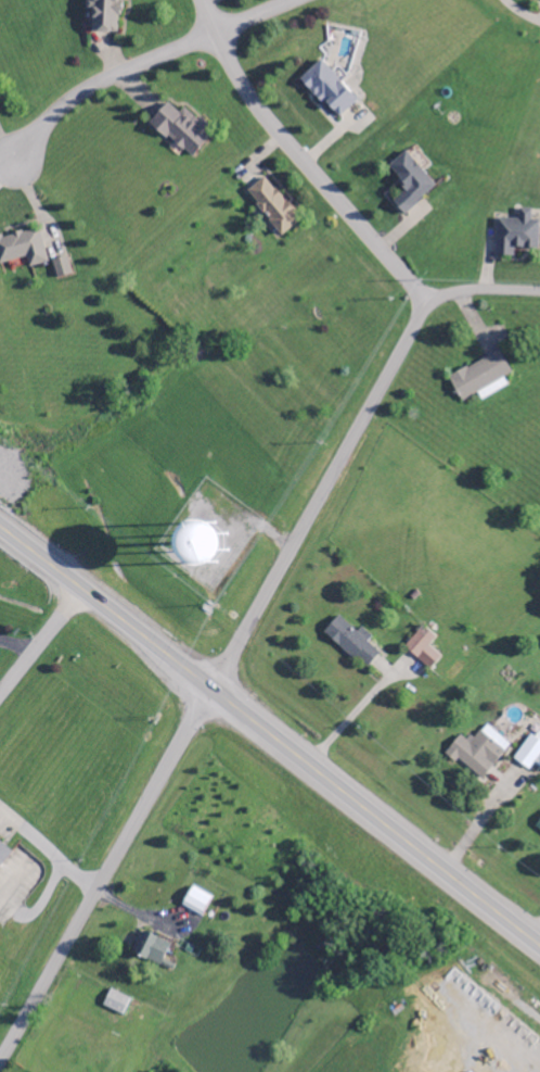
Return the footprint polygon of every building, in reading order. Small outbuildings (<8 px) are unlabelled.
[(116,34),(118,0),(85,0),(85,13),(92,13),(91,33),(116,34)] [(338,120),(358,101),(321,62),(301,81),(338,120)] [(149,123),(190,161),(207,143),(199,135),(205,128),(184,108),(178,114),(167,104),(149,123)] [(406,190),(392,203),(405,216),(436,187),(404,153),(387,169),(406,190)] [(301,222),(264,178),(245,194),(282,238),(301,222)] [(515,258),(515,250),(539,251),(539,238),(539,222),(531,222),(532,211),(519,210),(519,221),(497,220),(495,258),(515,258)] [(25,259),(28,269),(47,264),(38,229),(0,239),(0,266),(25,259)] [(57,281),(71,276),(66,258),(51,262),(57,281)] [(448,378),(461,403),(477,395),(480,401),(507,388),(503,379),(511,375),(499,352),(448,378)] [(364,672),(379,656),(366,644),(371,639),(360,629),(355,634),(338,618),(323,633),(364,672)] [(436,639),(423,628),(404,649),(429,672),(441,659),(428,647),(436,639)] [(458,761),(480,781),(511,748),(486,725),(468,745),(460,737),(443,755),(454,765),(458,761)] [(539,754),(539,734),(536,731),(514,762),(528,772),(539,754)] [(10,853),(0,846),(0,866),(10,853)] [(202,918),(211,897),(190,889),(181,909),(202,918)] [(169,947),(139,932),(133,945),(137,947),(133,956),(158,969),(169,947)] [(101,1008),(121,1017),(128,1000),(108,991),(101,1008)]
